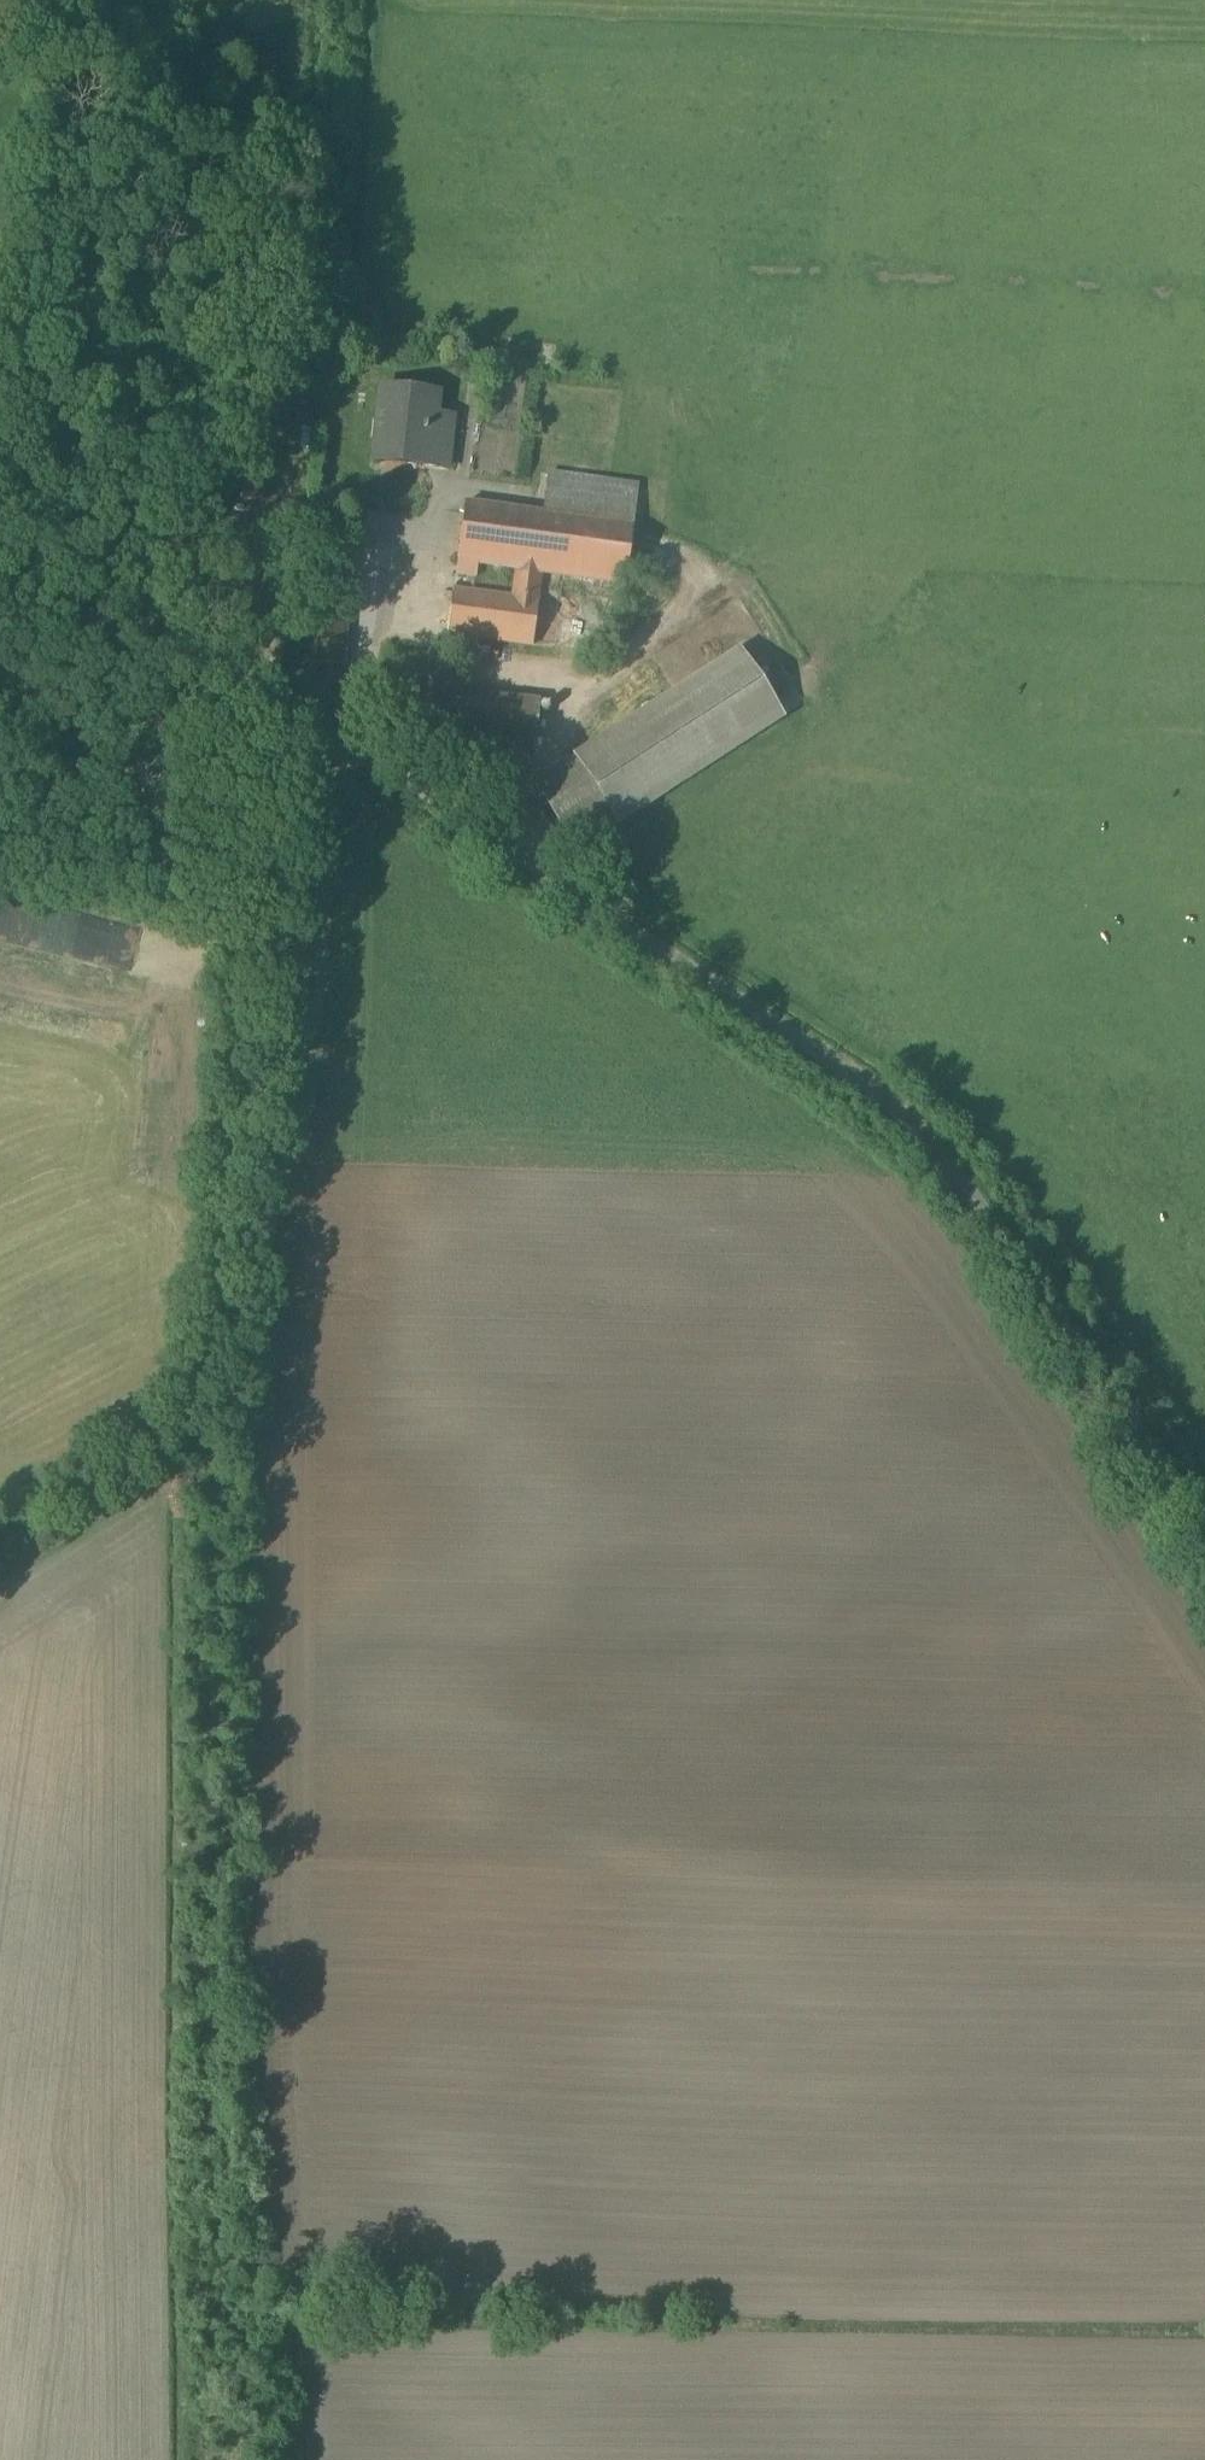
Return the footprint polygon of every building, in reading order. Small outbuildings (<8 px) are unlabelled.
[(384,390),(376,464),(378,464),(379,456),(427,460),(426,469),(446,471),(452,426),(441,425),(441,417),(436,416),(438,395),(384,390)] [(628,586),(640,490),(548,476),(545,515),(467,504),(448,633),(534,649),(546,575),(628,586)] [(740,654),(537,785),(568,836),(773,705),(740,654)] [(534,751),(540,703),(451,692),(451,699),(407,694),(404,721),(448,726),(447,743),(534,751)]
